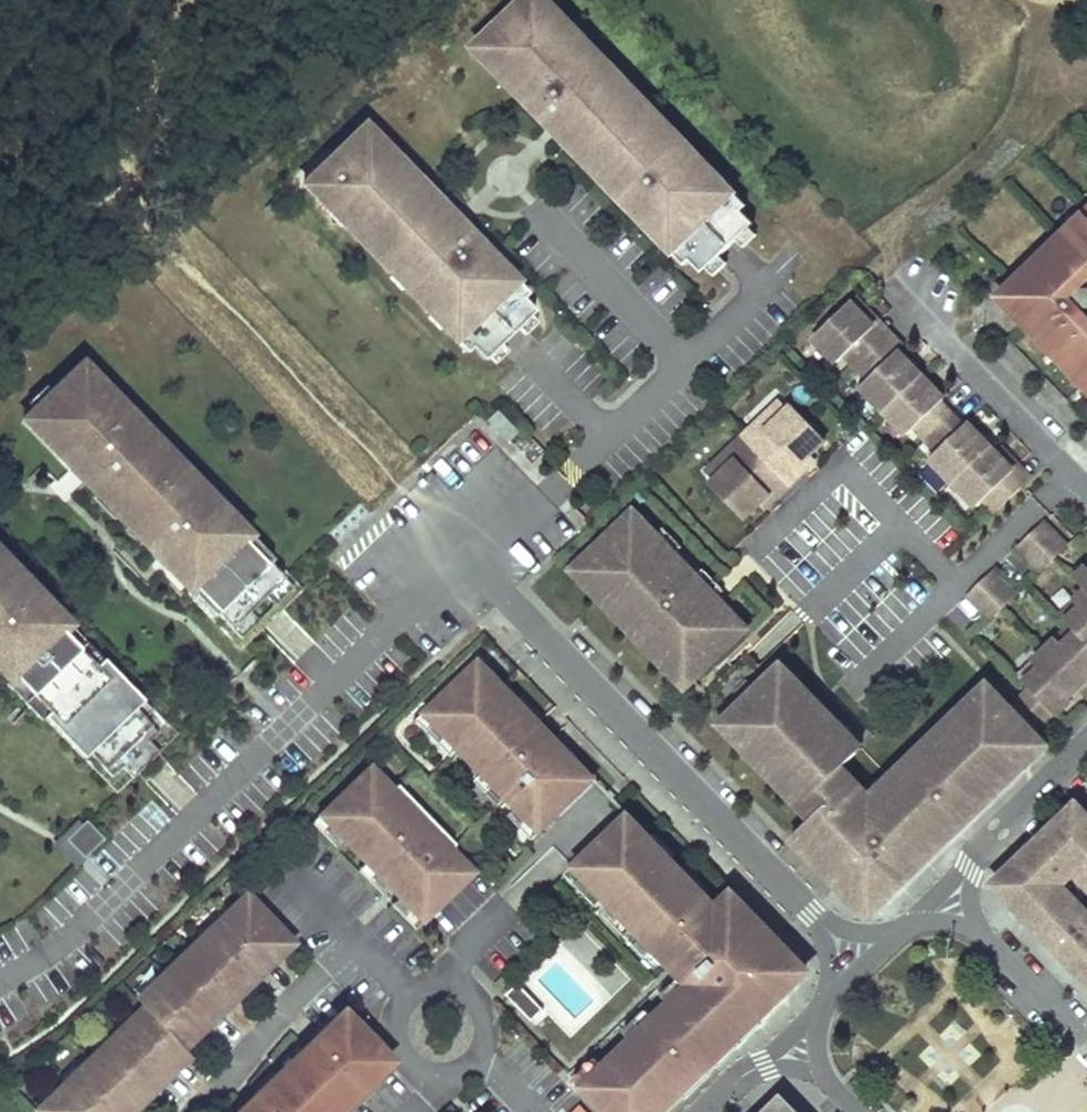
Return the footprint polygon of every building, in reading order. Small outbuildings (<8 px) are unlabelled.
[(685,265),(690,260),(703,273),(730,246),(753,224),(741,211),(746,206),(722,181),(710,169),(684,141),(672,129),(621,77),(610,65),(583,37),(572,26),(547,1),(542,5),(537,0),(523,0),(479,42),(491,55),(486,60),(511,85),(522,96),(549,124),(560,136),(611,188),(622,200),(649,228),(660,240),(685,265)] [(471,348),(484,360),(498,346),(510,335),(520,325),(535,311),(522,299),(528,294),(503,268),(492,257),(465,229),(454,217),(403,165),(392,154),(364,125),(303,184),(330,212),(341,223),(392,276),(404,288),(430,315),(442,327),(467,353),(471,348)] [(1078,237),(1073,232),(1086,218),(1086,215),(1084,211),(1058,236),(1063,241),(1068,247),(1078,237)] [(1084,328),(1059,302),(1059,292),(1085,266),(1086,268),(1086,218),(1073,232),(1078,237),(1068,247),(1063,241),(1041,263),(1027,276),(1022,271),(1011,282),(1020,291),(1019,301),(1010,310),(1021,322),(1027,316),(1040,330),(1061,352),(1067,347),(1076,357),(1070,362),(1086,378),(1086,379),(1086,326),(1084,328)] [(1022,271),(1027,276),(1041,263),(1035,258),(1022,271)] [(1020,291),(1011,282),(996,296),(1010,310),(1019,301),(1020,291)] [(855,296),(850,302),(874,327),(870,330),(894,354),(897,351),(902,346),(855,296)] [(850,302),(813,337),(837,362),(843,357),(866,381),(861,386),(907,434),(914,428),(937,452),(930,458),(977,506),(982,501),(994,514),(1022,487),(1010,474),(1013,471),(996,453),(967,423),(965,424),(942,400),(943,399),(897,351),(894,354),(870,330),(874,327),(850,302)] [(1027,316),(1021,322),(1034,335),(1040,330),(1027,316)] [(1076,357),(1067,347),(1061,352),(1056,357),(1080,383),(1086,378),(1070,362),(1076,357)] [(85,363),(20,426),(107,520),(171,455),(85,363)] [(777,398),(765,410),(774,419),(785,407),(777,398)] [(765,410),(715,459),(724,467),(712,478),(708,483),(745,521),(760,506),(770,496),(775,501),(806,471),(802,467),(812,457),(827,441),(790,403),(785,407),(774,419),(765,410)] [(498,409),(488,419),(509,441),(520,431),(498,409)] [(1002,447),(996,453),(1013,471),(1010,474),(1022,487),(1031,478),(1002,447)] [(174,457),(110,523),(240,650),(302,590),(174,457)] [(812,457),(802,467),(806,471),(816,461),(812,457)] [(715,459),(704,470),(712,478),(724,467),(715,459)] [(775,501),(770,496),(760,506),(765,511),(775,501)] [(633,511),(579,563),(615,600),(607,608),(649,651),(657,643),(693,681),(747,628),(723,604),(719,608),(704,593),(709,589),(702,582),(692,572),(681,560),(660,538),(649,527),(641,519),(633,511)] [(641,519),(649,527),(660,538),(667,531),(648,512),(641,519)] [(1043,520),(1018,545),(1041,568),(1053,555),(1066,543),(1043,520)] [(688,553),(681,560),(692,572),(702,582),(710,575),(708,573),(688,553)] [(0,555),(0,587),(16,571),(0,555)] [(579,563),(571,571),(607,608),(615,600),(579,563)] [(1033,662),(1040,668),(1025,683),(1032,690),(1042,700),(1056,715),(1058,717),(1074,701),(1071,698),(1086,683),(1086,567),(1086,566),(1075,578),(1086,590),(1075,601),(1082,607),(1067,621),(1071,626),(1077,632),(1063,645),(1057,639),(1033,662)] [(992,570),(967,594),(989,617),(1002,605),(1014,593),(992,570)] [(0,591),(0,685),(116,792),(136,773),(158,752),(178,733),(19,573),(0,591)] [(723,604),(709,589),(704,593),(719,608),(723,604)] [(1075,601),(1060,615),(1067,621),(1082,607),(1075,601)] [(1071,626),(1057,639),(1063,645),(1077,632),(1071,626)] [(657,643),(649,651),(685,688),(693,681),(657,643)] [(486,655),(434,705),(469,741),(492,765),(515,789),(526,800),(549,824),(601,774),(578,749),(573,754),(555,736),(565,727),(549,712),(545,716),(524,694),(528,690),(513,674),(509,678),(486,655)] [(1033,662),(1018,676),(1025,683),(1040,668),(1033,662)] [(782,665),(728,717),(766,756),(758,764),(798,805),(806,798),(820,812),(812,819),(792,839),(815,862),(821,855),(841,875),(834,882),(843,891),(844,890),(850,883),(857,884),(857,890),(864,897),(876,897),(882,890),(883,884),(889,884),(896,892),(940,850),(934,844),(947,831),(953,837),(1009,783),(1004,777),(1019,763),(1016,760),(1040,738),(1036,734),(1012,709),(987,684),(950,720),(957,727),(943,741),(936,734),(895,774),(901,781),(874,808),(867,808),(852,792),(835,774),(857,753),(834,730),(840,724),(782,665)] [(1071,698),(1074,701),(1086,689),(1086,683),(1071,698)] [(549,712),(528,690),(524,694),(545,716),(549,712)] [(1032,690),(1012,709),(1036,734),(1056,715),(1042,700),(1032,690)] [(434,705),(427,712),(462,748),(469,741),(434,705)] [(728,717),(720,724),(758,764),(766,756),(728,717)] [(950,720),(936,734),(943,741),(957,727),(950,720)] [(840,724),(834,730),(857,753),(862,748),(840,724)] [(582,745),(565,727),(555,736),(573,754),(578,749),(582,745)] [(1019,763),(1004,777),(1009,783),(1047,746),(1040,738),(1016,760),(1019,763)] [(144,783),(166,762),(158,752),(136,773),(144,783)] [(378,758),(327,809),(350,833),(373,856),(397,880),(407,890),(430,914),(482,864),(459,840),(448,829),(452,826),(419,792),(415,796),(401,782),(378,758)] [(485,771),(508,796),(515,789),(492,765),(485,771)] [(877,791),(852,792),(867,808),(874,808),(901,781),(895,774),(877,791)] [(405,778),(401,782),(415,796),(419,792),(405,778)] [(806,798),(798,805),(812,819),(820,812),(806,798)] [(549,824),(526,800),(519,807),(542,831),(549,824)] [(1078,804),(1055,826),(1063,834),(1086,812),(1078,804)] [(350,833),(327,809),(320,816),(343,840),(350,833)] [(1056,891),(1056,880),(1081,855),(1086,860),(1074,871),(1086,884),(1086,813),(1086,812),(1063,834),(1055,826),(1022,858),(1027,863),(1037,873),(1037,878),(1037,892),(1036,896),(1026,907),(1022,911),(1053,944),(1061,937),(1077,954),(1070,961),(1086,979),(1086,923),(1056,891)] [(86,820),(66,839),(84,858),(104,839),(86,820)] [(452,826),(448,829),(459,840),(463,836),(452,826)] [(586,879),(618,912),(624,918),(667,962),(682,978),(688,972),(691,976),(706,990),(682,1014),(667,1028),(645,1050),(617,1076),(595,1098),(609,1111),(668,1111),(685,1096),(681,1092),(707,1068),(710,1071),(733,1049),(736,1046),(732,1042),(757,1018),(761,1022),(788,997),(780,989),(782,986),(785,959),(780,954),(788,946),(745,901),(730,916),(716,902),(712,906),(694,887),(697,883),(684,869),(680,873),(660,853),(637,829),(586,879)] [(947,831),(934,844),(940,850),(950,840),(953,837),(947,831)] [(84,858),(66,839),(58,847),(76,865),(84,858)] [(821,855),(815,862),(834,882),(841,875),(821,855)] [(1086,860),(1081,855),(1056,880),(1056,891),(1086,923),(1086,912),(1063,888),(1064,882),(1074,871),(1086,860)] [(397,880),(373,856),(366,863),(390,887),(397,880)] [(1037,892),(1037,878),(1030,878),(1024,872),(1016,880),(1016,889),(1024,898),(1030,892),(1037,892)] [(618,912),(586,879),(578,886),(610,919),(618,912)] [(430,914),(407,890),(400,897),(423,921),(428,916),(430,914)] [(244,894),(200,936),(204,940),(151,992),(154,996),(100,1048),(103,1052),(50,1104),(53,1108),(49,1111),(119,1111),(131,1100),(145,1087),(149,1091),(175,1066),(172,1063),(167,1058),(181,1045),(195,1031),(199,1035),(225,1010),(222,1007),(218,1002),(231,989),(245,976),(249,980),(275,955),(272,951),(267,947),(282,933),(244,894)] [(624,918),(617,925),(659,970),(667,962),(624,918)] [(267,947),(272,951),(286,937),(282,933),(267,947)] [(1061,937),(1053,944),(1070,961),(1077,954),(1061,937)] [(245,976),(231,989),(236,993),(249,980),(245,976)] [(518,986),(517,987),(520,991),(534,1006),(546,994),(528,976),(518,986)] [(691,976),(667,999),(682,1014),(706,990),(691,976)] [(231,989),(218,1002),(222,1007),(236,993),(231,989)] [(546,994),(534,1006),(542,1014),(553,1002),(546,994)] [(997,1077),(999,1038),(976,1037),(978,1013),(925,1011),(920,1105),(967,1107),(969,1076),(997,1077)] [(653,1013),(630,1035),(645,1050),(667,1028),(653,1013)] [(757,1018),(732,1042),(736,1046),(761,1022),(757,1018)] [(340,1023),(315,1046),(320,1052),(345,1028),(340,1023)] [(328,1080),(305,1056),(297,1064),(292,1060),(260,1091),(264,1096),(256,1104),(264,1111),(342,1111),(386,1070),(345,1028),(320,1052),(338,1071),(328,1080)] [(195,1031),(181,1045),(185,1049),(199,1035),(195,1031)] [(181,1045),(167,1058),(172,1063),(185,1049),(181,1045)] [(301,1051),(292,1060),(297,1064),(305,1056),(301,1051)] [(603,1061),(580,1082),(595,1098),(617,1076),(603,1061)] [(707,1068),(681,1092),(685,1096),(710,1071),(707,1068)] [(145,1087),(131,1100),(136,1105),(149,1091),(145,1087)] [(260,1091),(251,1099),(256,1104),(264,1096),(260,1091)] [(119,1111),(128,1111),(136,1105),(131,1100),(119,1111)]
